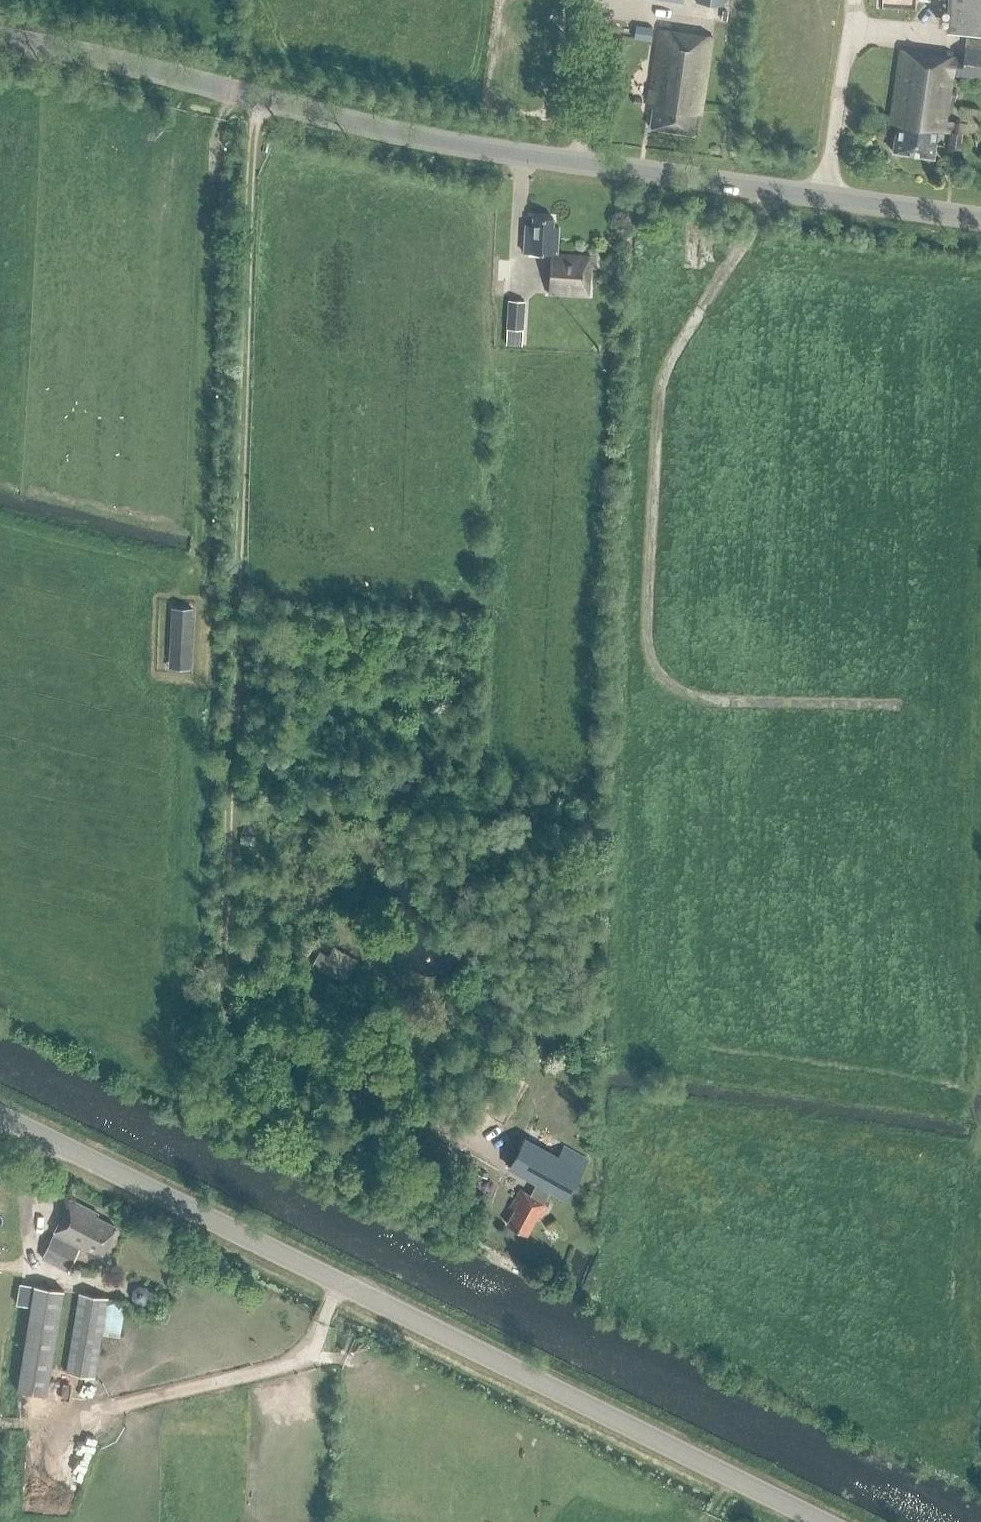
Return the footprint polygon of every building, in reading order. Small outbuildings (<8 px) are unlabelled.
[(950,33),(966,34),(980,34),(980,0),(952,0),(950,33)] [(636,26),(634,38),(650,41),(652,28),(636,26)] [(650,127),(692,134),(695,115),(701,115),(712,37),(659,29),(647,107),(653,108),(650,127)] [(966,34),(962,59),(954,58),(954,57),(901,50),(890,125),(896,126),(892,151),(933,157),(937,132),(943,133),(952,75),(980,79),(980,34),(966,34)] [(951,132),(950,132),(947,147),(959,149),(963,123),(952,122),(951,132)] [(525,225),(524,253),(551,254),(548,292),(588,294),(590,256),(557,254),(558,227),(553,226),(553,218),(533,217),(532,225),(525,225)] [(506,345),(522,346),(525,301),(508,300),(506,329),(507,329),(506,345)] [(177,670),(189,670),(192,609),(172,608),(171,624),(179,624),(177,670)] [(338,944),(332,954),(320,946),(312,960),(352,984),(366,960),(338,944)] [(309,949),(302,945),(297,954),(304,958),(309,949)] [(536,1057),(544,1054),(540,1043),(532,1046),(536,1057)] [(478,1096),(472,1106),(480,1111),(485,1102),(478,1096)] [(579,1169),(525,1140),(509,1170),(536,1184),(530,1196),(520,1190),(510,1209),(514,1211),(507,1225),(527,1235),(537,1216),(540,1218),(547,1205),(542,1203),(549,1191),(563,1199),(579,1169)] [(41,1258),(68,1272),(81,1246),(101,1256),(116,1228),(96,1218),(98,1214),(71,1200),(41,1258)] [(16,1391),(46,1396),(63,1291),(20,1284),(16,1305),(30,1307),(16,1391)] [(161,1299),(133,1285),(126,1299),(154,1314),(161,1299)] [(65,1373),(94,1378),(107,1299),(79,1294),(65,1373)]
